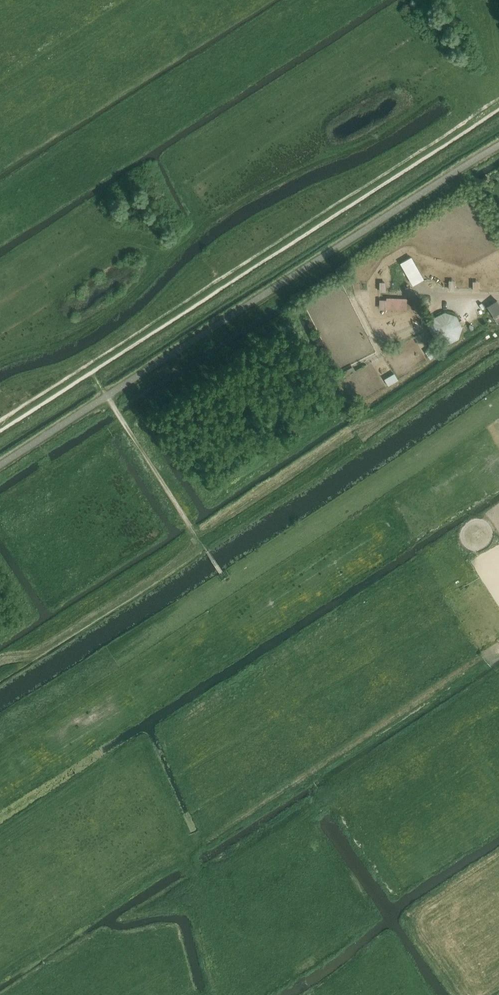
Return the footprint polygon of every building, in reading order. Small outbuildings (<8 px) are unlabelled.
[(413,285),(425,279),(413,256),(401,262),(413,285)] [(408,309),(408,298),(380,297),(380,308),(408,309)] [(493,316),(493,317),(498,324),(498,303),(497,300),(487,307),(493,316)] [(430,322),(443,346),(466,334),(454,309),(430,322)] [(394,373),(385,378),(388,384),(398,379),(394,373)]
